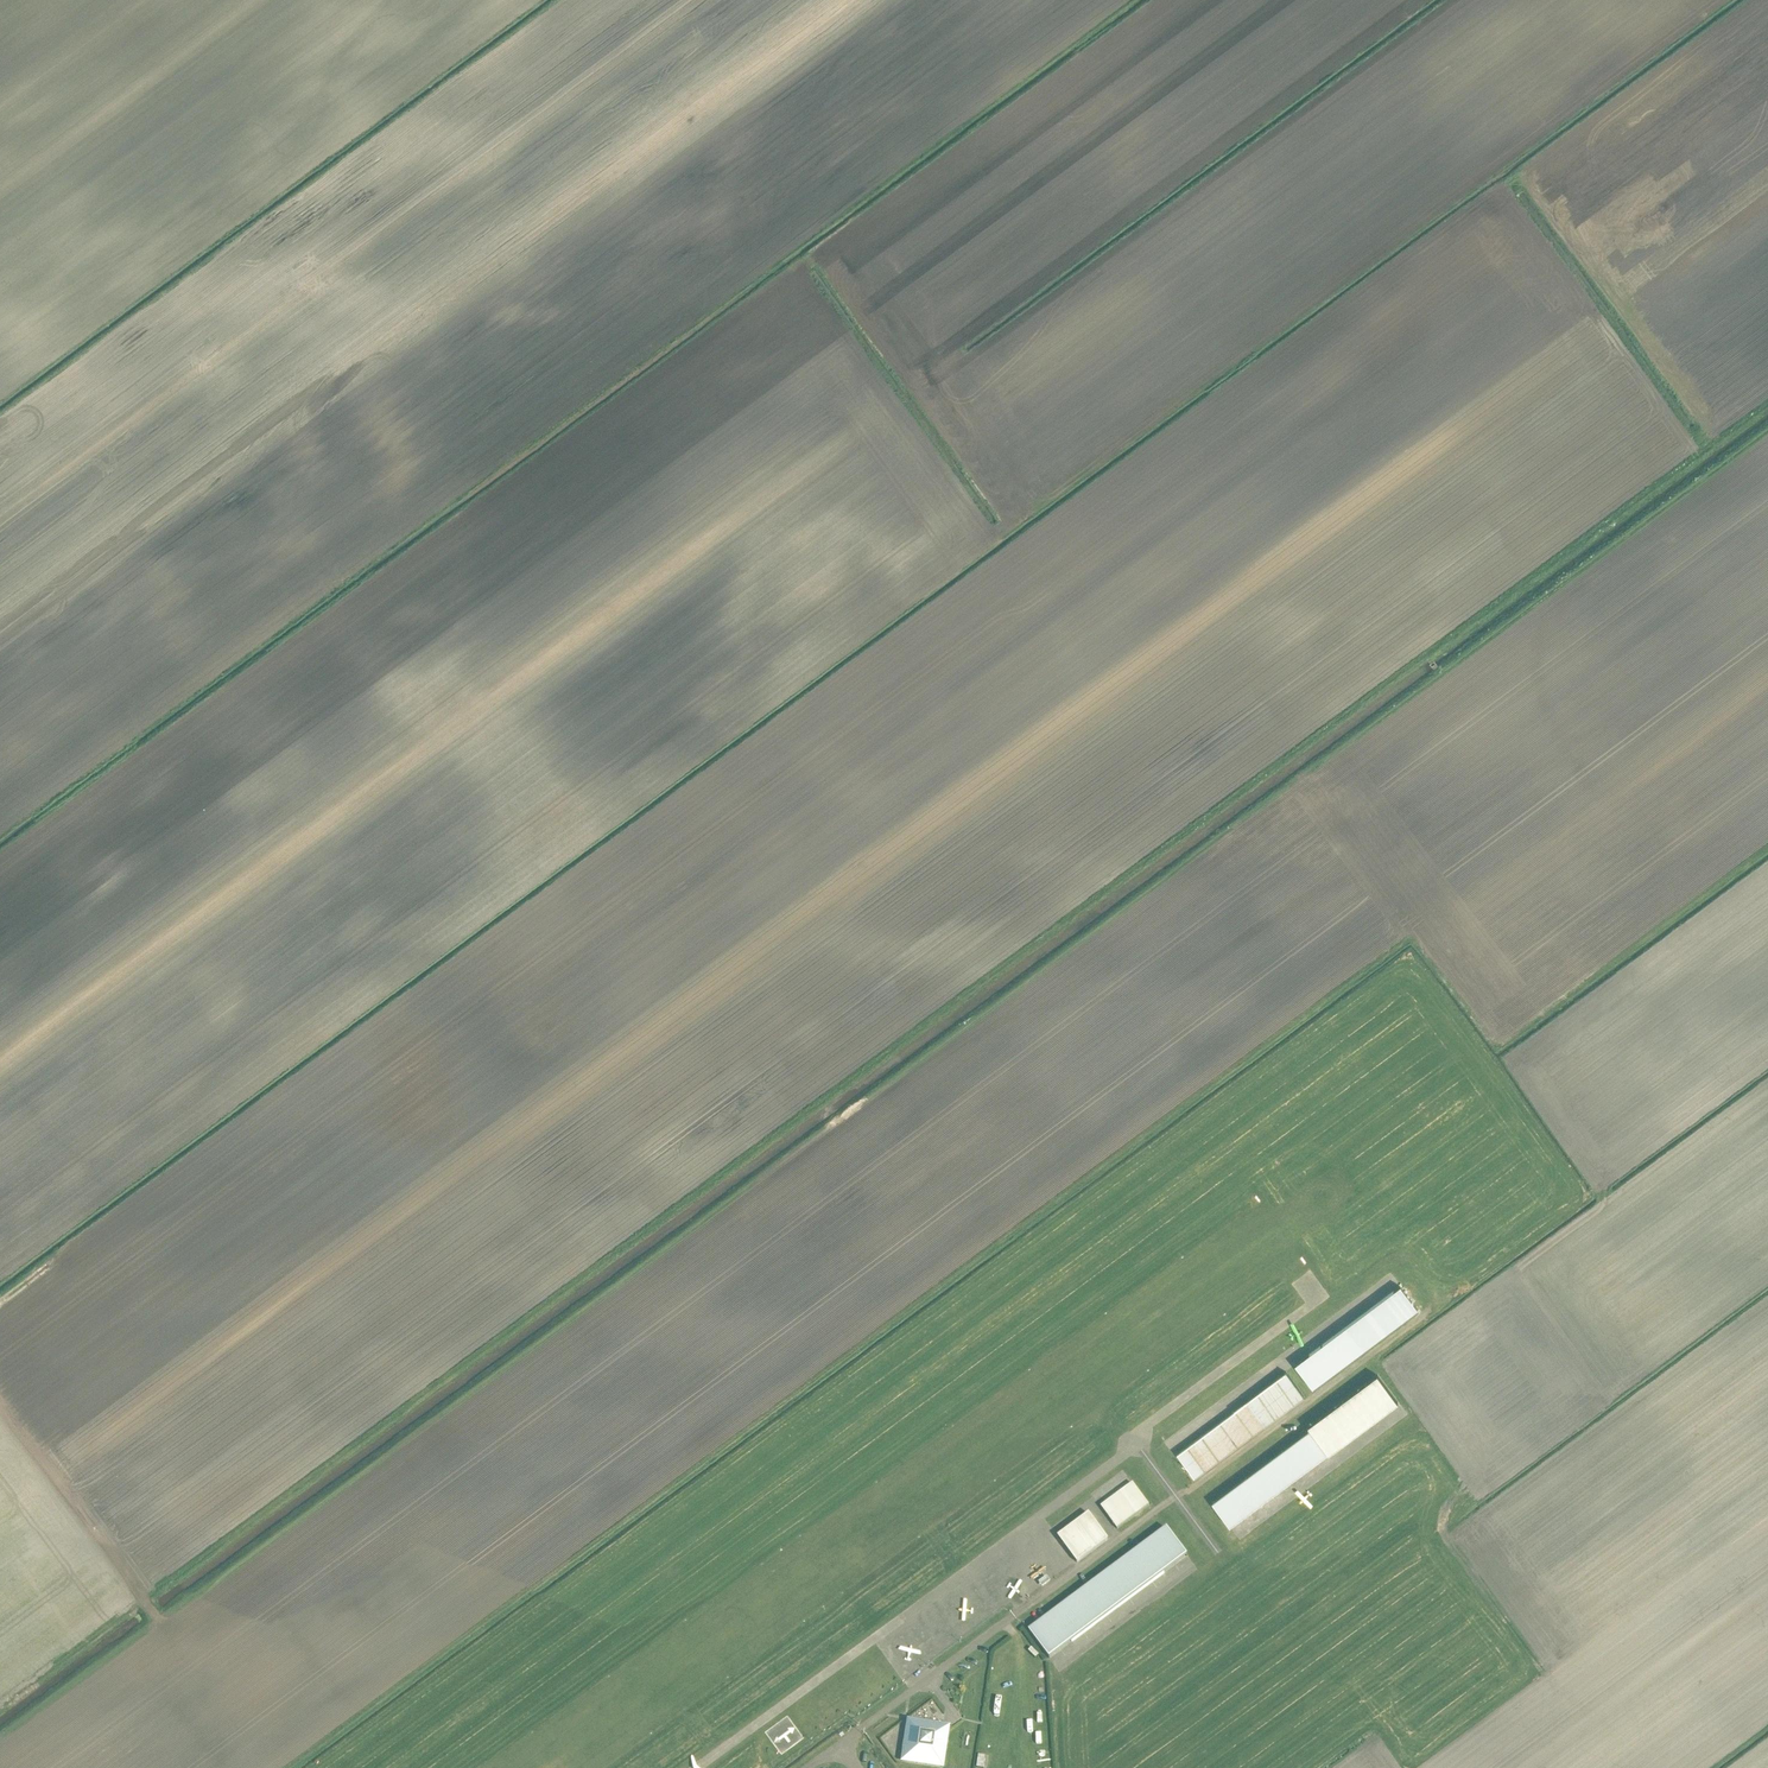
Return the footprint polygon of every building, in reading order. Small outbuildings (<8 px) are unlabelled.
[(1313,1387),(1404,1319),(1419,1308),(1402,1286),(1296,1364),(1313,1387)] [(8,1315),(19,1306),(15,1301),(4,1311),(8,1315)] [(1286,1371),(1178,1453),(1196,1478),(1305,1396),(1286,1371)] [(1311,1428),(1213,1502),(1230,1525),(1328,1452),(1329,1453),(1398,1401),(1378,1374),(1308,1425),(1311,1428)] [(1102,1509),(1119,1531),(1150,1507),(1134,1485),(1102,1509)] [(1058,1539),(1077,1564),(1108,1541),(1089,1516),(1058,1539)] [(1026,1633),(1048,1661),(1187,1558),(1167,1531),(1026,1633)] [(948,1729),(908,1723),(902,1763),(938,1767),(942,1767),(948,1731),(948,1729)]
